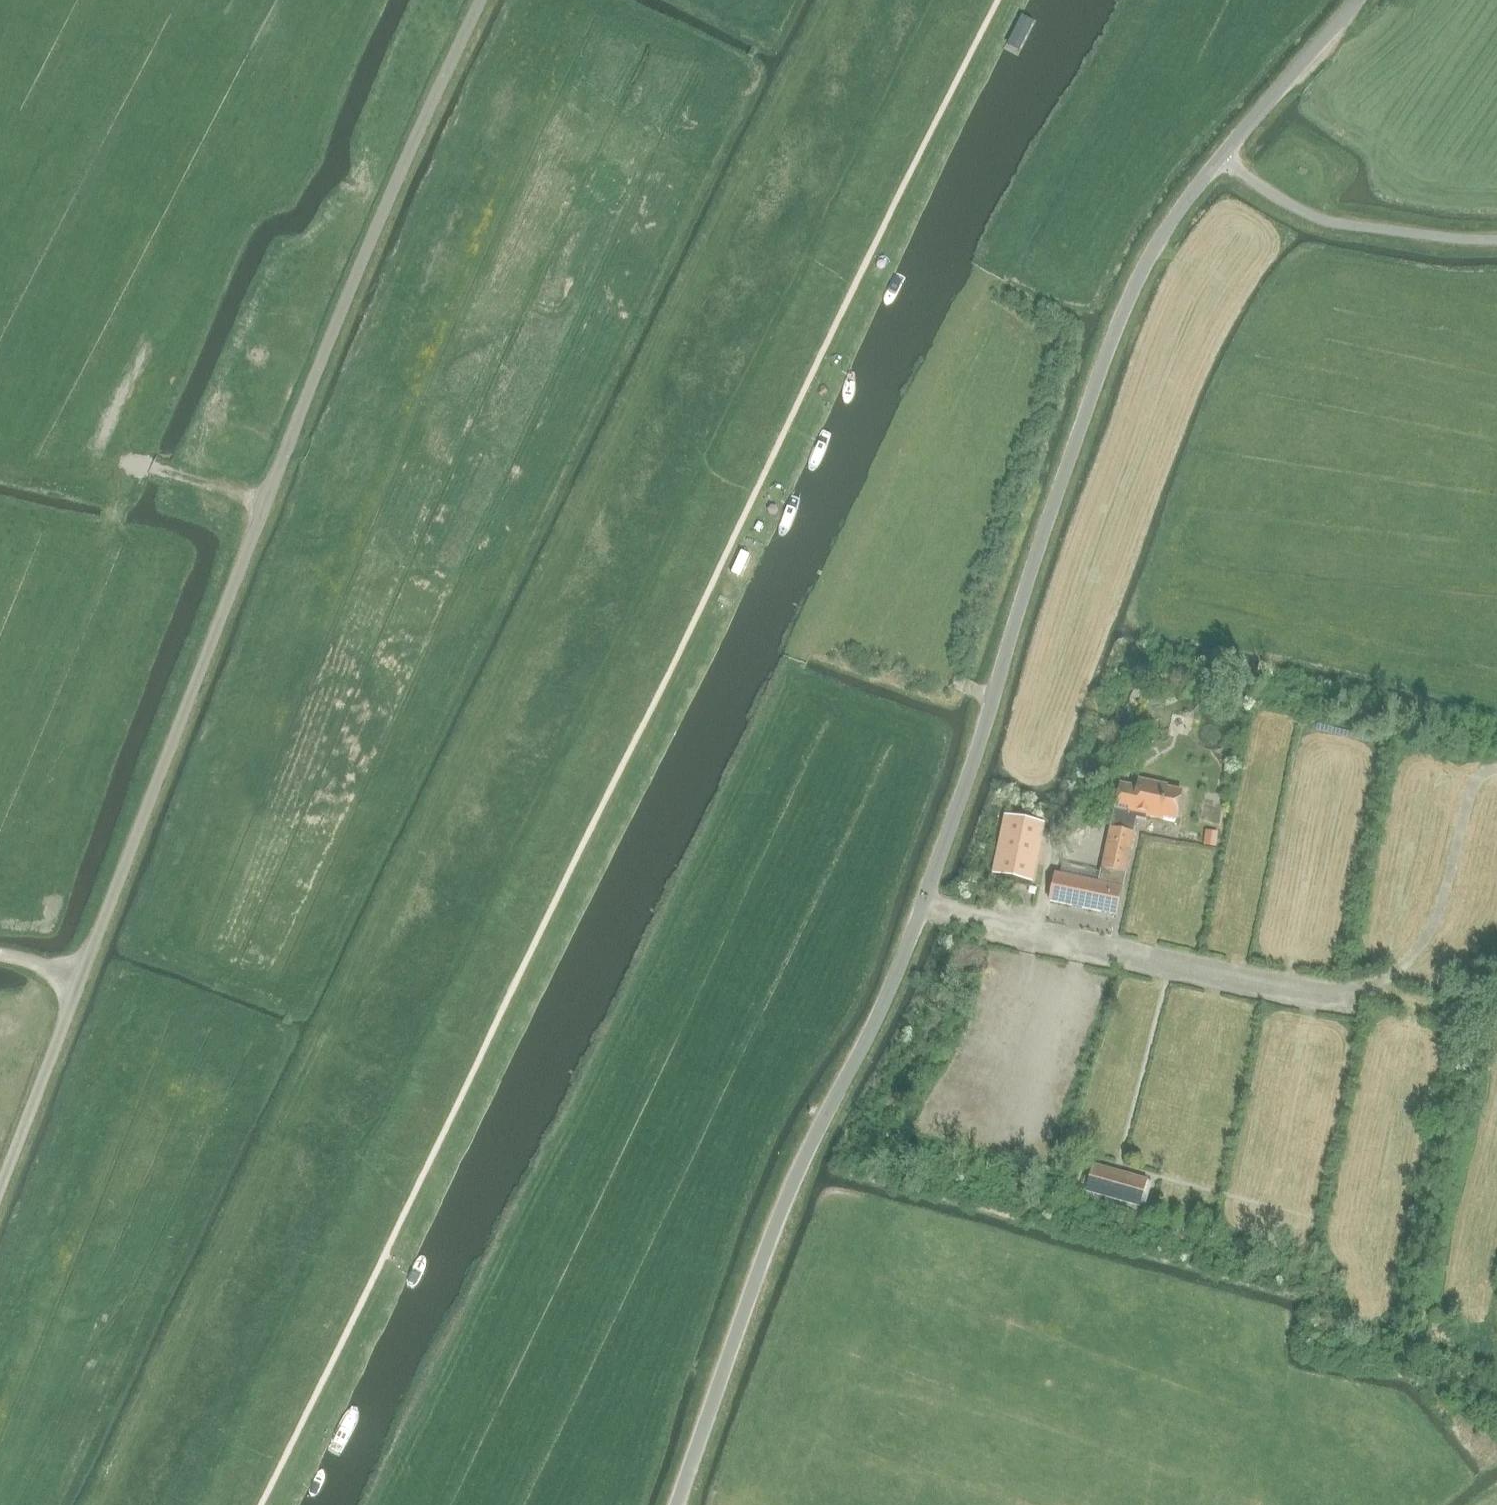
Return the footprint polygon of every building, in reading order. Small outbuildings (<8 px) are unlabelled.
[(749,554),(741,550),(731,572),(740,576),(749,554)] [(1048,902),(1117,916),(1136,818),(1145,820),(1146,815),(1176,821),(1183,790),(1167,787),(1167,784),(1139,779),(1137,788),(1118,784),(1100,873),(1063,866),(1061,875),(1054,873),(1048,902)] [(1005,815),(992,874),(1032,883),(1044,823),(1005,815)] [(1205,837),(1204,845),(1216,846),(1217,838),(1205,837)] [(1086,1191),(1140,1207),(1148,1179),(1093,1164),(1086,1191)]
